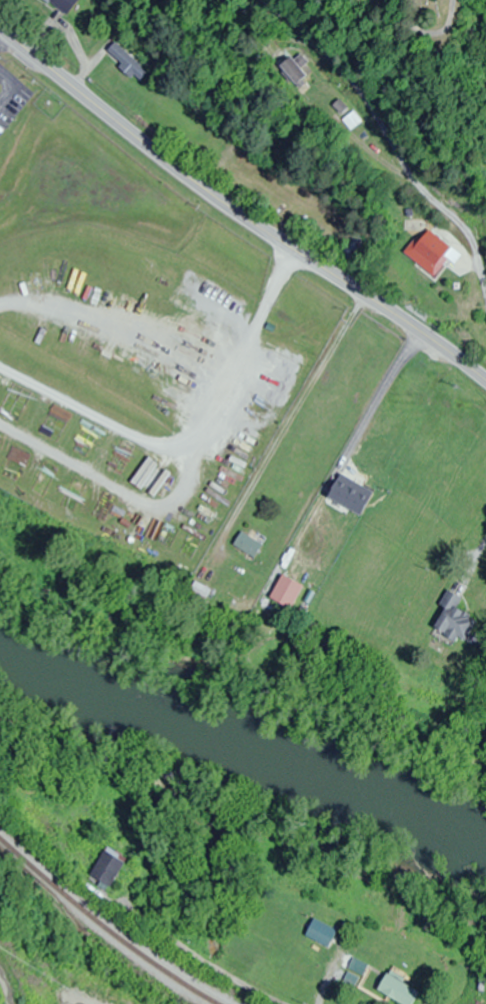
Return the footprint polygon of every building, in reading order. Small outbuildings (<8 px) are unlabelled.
[(67,14),(76,0),(46,0),(67,14)] [(137,82),(147,72),(117,41),(107,51),(137,82)] [(274,59),(297,85),(308,75),(285,49),(274,59)] [(335,106),(341,112),(347,107),(341,101),(335,106)] [(363,122),(355,112),(344,120),(352,131),(363,122)] [(455,251),(426,227),(404,254),(433,278),(455,251)] [(339,475),(328,495),(358,511),(375,480),(361,473),(355,484),(339,475)] [(263,545),(242,533),(233,547),(255,559),(263,545)] [(269,598),(290,611),(304,588),(283,575),(269,598)] [(477,619),(457,610),(463,599),(447,591),(439,607),(445,609),(434,631),(464,645),(477,619)] [(108,890),(128,861),(109,848),(89,878),(108,890)] [(400,1003),(416,1003),(423,992),(390,972),(379,991),(400,1003)]
